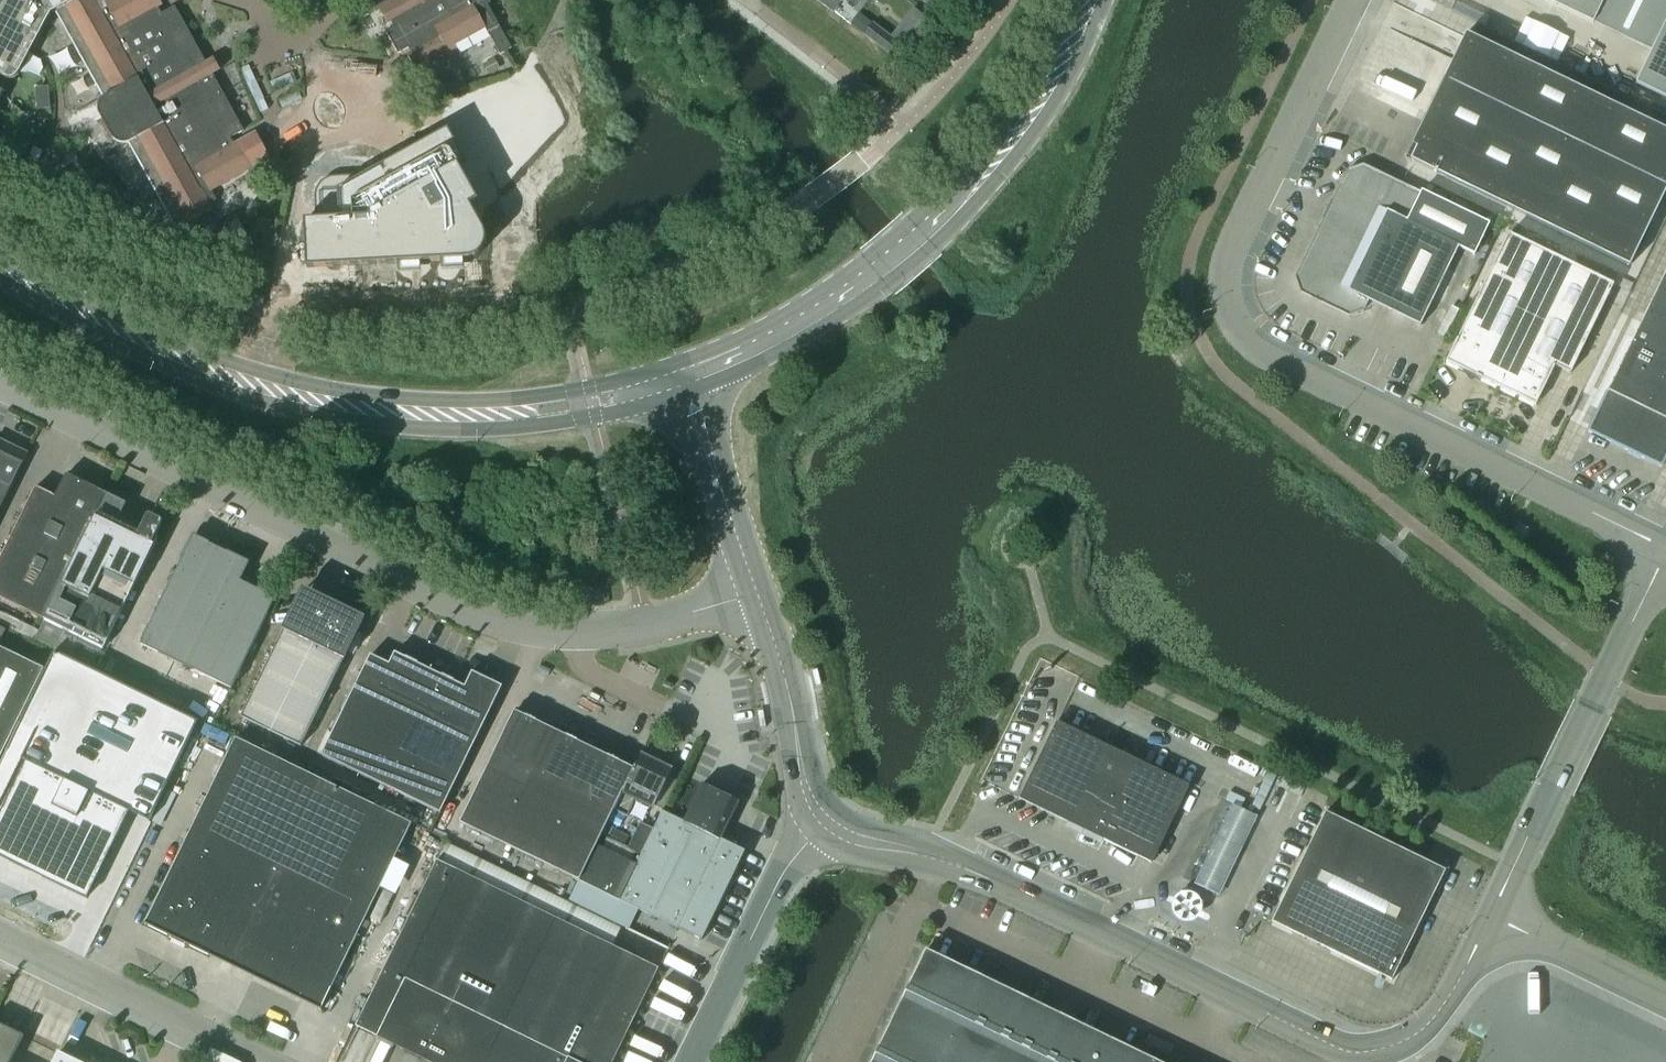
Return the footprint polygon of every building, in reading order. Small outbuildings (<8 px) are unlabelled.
[(7,79),(11,80),(16,79),(19,75),(52,15),(55,13),(103,99),(99,105),(98,111),(100,117),(102,121),(100,122),(106,134),(109,133),(111,136),(115,142),(121,144),(128,144),(176,231),(212,211),(209,206),(217,202),(211,192),(252,169),(270,159),(256,133),(238,143),(234,145),(231,139),(244,132),(213,76),(206,63),(175,7),(162,15),(158,8),(162,6),(158,0),(0,0),(0,76),(7,79)] [(378,8),(387,25),(391,23),(393,28),(385,32),(398,55),(408,49),(411,54),(407,56),(417,73),(451,54),(448,49),(485,29),(500,56),(511,49),(487,6),(490,4),(488,0),(392,0),(378,8)] [(1604,0),(1543,0),(1592,24),(1604,0)] [(860,15),(852,26),(864,36),(872,25),(860,15)] [(1635,84),(1665,99),(1665,21),(1635,84)] [(891,56),(899,46),(872,25),(864,36),(891,56)] [(1470,36),(1448,82),(1443,79),(1405,158),(1629,267),(1665,190),(1665,131),(1470,36)] [(550,85),(532,92),(538,108),(556,101),(550,85)] [(504,102),(486,109),(492,125),(510,118),(504,102)] [(315,221),(304,222),(306,270),(466,261),(467,261),(468,261),(469,261),(470,261),(471,261),(471,260),(472,260),(473,260),(474,259),(475,259),(476,258),(477,257),(478,257),(478,256),(479,256),(479,255),(480,255),(480,254),(481,254),(481,253),(482,253),(482,252),(482,251),(483,251),(483,250),(483,249),(484,249),(484,248),(484,247),(485,246),(485,245),(485,244),(485,243),(485,242),(485,241),(485,240),(485,239),(485,238),(485,237),(485,236),(485,235),(484,235),(484,234),(484,233),(483,232),(483,231),(470,207),(478,203),(460,168),(467,164),(449,131),(364,176),(333,178),(332,178),(331,178),(330,178),(329,179),(328,179),(327,179),(326,180),(325,180),(324,181),(323,181),(322,182),(321,182),(321,183),(320,183),(320,184),(319,184),(319,185),(318,185),(318,186),(317,187),(317,188),(316,188),(316,189),(315,190),(315,191),(315,192),(314,193),(314,194),(314,195),(314,196),(314,197),(314,198),(314,199),(315,221)] [(1296,278),(1301,292),(1349,316),(1364,310),(1368,301),(1420,326),(1458,248),(1474,255),(1489,224),(1420,191),(1419,193),(1363,165),(1348,170),(1296,278)] [(278,207),(262,208),(263,218),(278,218),(278,207)] [(237,241),(247,236),(238,220),(228,226),(237,241)] [(1570,374),(1614,285),(1509,234),(1457,339),(1446,362),(1481,380),(1481,379),(1535,406),(1552,371),(1552,372),(1555,367),(1570,374)] [(1588,432),(1661,468),(1665,458),(1665,272),(1588,432)] [(27,456),(0,442),(0,511),(27,456)] [(107,495),(66,475),(55,498),(36,488),(0,561),(0,599),(44,621),(107,495)] [(140,531),(118,520),(126,504),(107,495),(44,621),(103,650),(157,539),(155,538),(162,524),(161,521),(149,516),(147,517),(140,531)] [(1524,540),(1530,530),(1518,524),(1513,534),(1524,540)] [(230,691),(264,622),(275,600),(239,582),(248,565),(193,538),(140,646),(230,691)] [(284,631),(241,718),(301,747),(363,619),(350,613),(336,606),(332,604),(331,602),(328,603),(303,590),(284,631)] [(43,670),(0,648),(0,759),(43,670)] [(464,689),(395,655),(390,665),(370,655),(321,756),(440,814),(502,688),(475,675),(472,682),(468,680),(464,689)] [(0,812),(0,879),(77,916),(119,829),(139,839),(187,739),(43,670),(0,759),(0,772),(16,779),(0,812)] [(578,882),(595,849),(613,811),(633,771),(514,713),(460,824),(578,882)] [(1151,864),(1189,786),(1057,722),(1019,799),(1151,864)] [(321,1010),(358,935),(411,825),(235,739),(145,925),(321,1010)] [(654,806),(672,771),(640,755),(633,771),(613,811),(627,818),(637,798),(654,806)] [(701,785),(683,823),(721,841),(739,804),(701,785)] [(661,812),(652,831),(640,855),(634,868),(595,849),(578,882),(569,902),(628,931),(638,911),(701,942),(745,853),(721,841),(683,823),(661,812)] [(1392,981),(1445,871),(1325,813),(1272,923),(1392,981)] [(640,855),(652,831),(640,824),(627,849),(640,855)] [(658,970),(436,861),(356,1027),(426,1061),(613,1061),(658,970)] [(1083,1026),(1040,1006),(926,950),(872,1061),(1156,1061),(1083,1026)] [(23,1036),(0,1025),(0,1061),(10,1061),(23,1036)] [(58,1053),(54,1061),(76,1061),(58,1053)]
